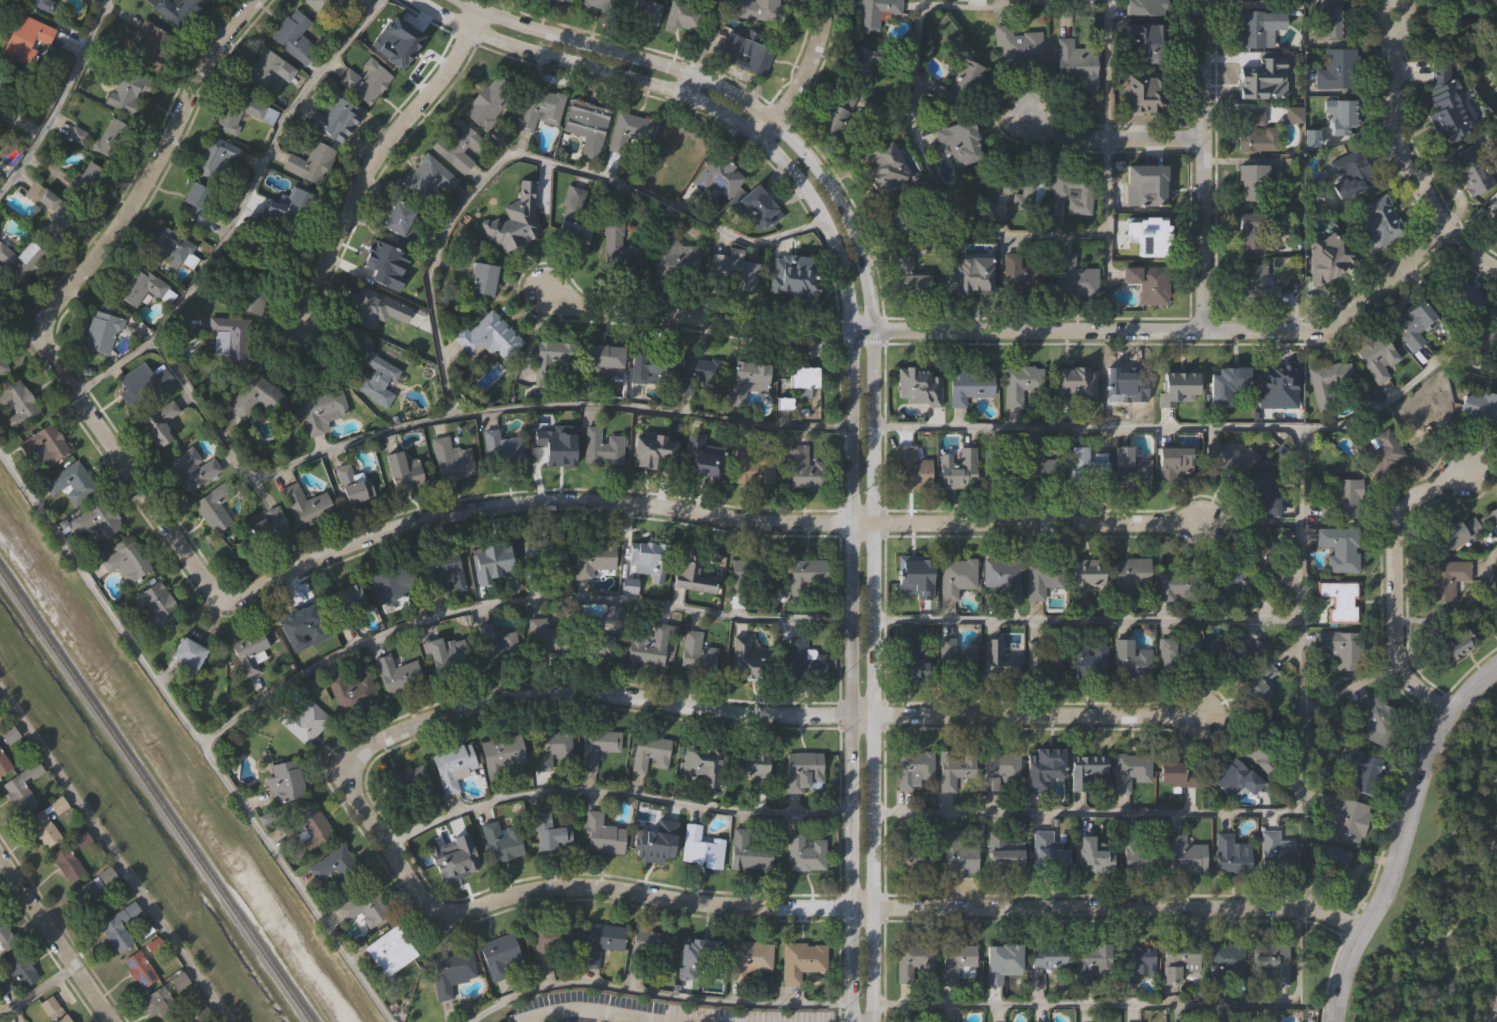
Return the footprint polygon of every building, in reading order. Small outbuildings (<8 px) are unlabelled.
[(44,10),(21,0),(48,0),(44,10)] [(154,14),(154,0),(184,0),(184,5),(178,5),(178,14),(154,14)] [(578,6),(579,0),(638,0),(658,3),(654,26),(631,21),(632,15),(578,6)] [(664,25),(668,0),(686,0),(702,3),(697,31),(664,25)] [(735,17),(738,0),(782,0),(779,23),(735,17)] [(856,31),(857,0),(900,0),(900,13),(879,12),(878,32),(856,31)] [(1128,16),(1126,0),(1165,0),(1166,14),(1128,16)] [(1315,35),(1315,0),(1341,0),(1341,35),(1315,35)] [(309,22),(299,33),(316,48),(302,65),(268,35),(292,7),(309,22)] [(1238,10),(1283,10),(1283,28),(1266,28),(1266,47),(1238,47),(1238,10)] [(0,54),(15,13),(53,26),(46,46),(29,40),(22,61),(0,54)] [(127,57),(146,21),(171,35),(153,70),(127,57)] [(1125,23),(1161,23),(1161,64),(1125,64),(1125,23)] [(377,31),(393,42),(406,24),(424,38),(400,70),(367,45),(377,31)] [(1040,31),(1041,65),(1002,65),(1002,50),(994,50),(994,24),(1011,24),(1011,31),(1040,31)] [(727,25),(758,36),(756,42),(773,48),(764,75),(715,58),(727,25)] [(1056,37),(1072,37),(1072,47),(1095,47),(1095,91),(1056,91),(1056,37)] [(866,85),(841,76),(852,44),(878,53),(866,85)] [(278,77),(267,92),(242,72),(264,46),(295,71),(286,83),(278,77)] [(1315,87),(1314,68),(1322,68),(1322,48),(1354,48),(1354,87),(1315,87)] [(368,104),(336,80),(346,67),(360,77),(366,68),(362,65),(367,57),(390,74),(368,104)] [(983,67),(964,111),(941,101),(960,57),(983,67)] [(1287,60),(1287,83),(1268,83),(1268,99),(1240,99),(1241,60),(1287,60)] [(118,71),(140,83),(124,113),(102,101),(118,71)] [(484,129),(462,111),(493,71),(516,89),(484,129)] [(1164,73),(1165,111),(1125,111),(1125,74),(1164,73)] [(1426,114),(1433,110),(1421,90),(1443,78),(1472,128),(1443,144),(1426,114)] [(527,85),(565,95),(556,125),(534,119),(531,131),(516,127),(527,85)] [(232,135),(213,125),(232,88),(267,106),(260,120),(244,112),(232,135)] [(330,116),(341,98),(361,110),(341,144),(307,123),(316,107),(330,116)] [(562,130),(569,98),(609,108),(597,159),(580,155),(584,135),(562,130)] [(1332,99),(1353,99),(1353,134),(1331,134),(1331,123),(1322,123),(1322,112),(1332,112),(1332,99)] [(6,120),(0,117),(0,100),(12,106),(6,120)] [(814,126),(826,101),(852,113),(840,139),(814,126)] [(1285,121),(1285,107),(1299,107),(1299,121),(1285,121)] [(617,109),(656,121),(645,159),(606,147),(617,109)] [(1276,151),(1237,151),(1237,109),(1263,109),(1263,127),(1276,127),(1276,151)] [(429,146),(455,116),(487,143),(477,154),(468,145),(462,151),(473,161),(461,175),(429,146)] [(933,129),(970,118),(982,157),(953,166),(946,144),(939,147),(933,129)] [(108,160),(90,144),(112,120),(130,136),(108,160)] [(667,173),(651,168),(664,129),(701,141),(694,162),(672,155),(667,173)] [(238,147),(222,182),(194,169),(209,134),(238,147)] [(861,167),(868,163),(863,151),(890,139),(908,179),(874,194),(861,167)] [(280,169),(287,152),(304,159),(313,140),(334,149),(319,185),(280,169)] [(1469,196),(1448,156),(1473,143),(1493,183),(1469,196)] [(1375,183),(1341,197),(1326,162),(1359,147),(1375,183)] [(454,178),(427,207),(399,181),(426,152),(454,178)] [(725,201),(694,178),(713,153),(744,176),(725,201)] [(86,191),(71,176),(88,159),(102,173),(86,191)] [(1236,163),(1267,163),(1267,199),(1236,199),(1236,163)] [(1125,164),(1166,165),(1166,206),(1136,206),(1137,183),(1125,183),(1125,164)] [(1010,205),(1011,193),(996,192),(997,168),(1038,171),(1035,207),(1010,205)] [(1049,199),(1050,169),(1091,169),(1091,213),(1065,213),(1066,199),(1049,199)] [(190,205),(180,200),(191,180),(209,189),(199,207),(212,214),(205,228),(183,217),(190,205)] [(23,194),(31,181),(62,200),(54,213),(23,194)] [(763,231),(735,204),(755,183),(783,211),(763,231)] [(1374,230),(1363,204),(1386,194),(1403,233),(1372,247),(1366,233),(1374,230)] [(416,212),(401,237),(380,224),(395,199),(416,212)] [(910,224),(888,235),(877,213),(899,202),(910,224)] [(504,251),(486,213),(500,207),(507,222),(531,211),(541,235),(504,251)] [(1238,212),(1265,212),(1265,248),(1238,248),(1238,212)] [(584,249),(553,240),(560,216),(591,224),(584,249)] [(623,218),(621,262),(602,262),(603,217),(623,218)] [(1125,255),(1125,233),(1139,233),(1140,217),(1161,218),(1161,256),(1125,255)] [(143,250),(158,224),(193,244),(177,270),(143,250)] [(654,271),(656,237),(698,240),(696,275),(654,271)] [(21,282),(0,263),(0,243),(14,255),(27,239),(45,255),(21,282)] [(1312,263),(1339,242),(1354,261),(1327,282),(1312,263)] [(811,291),(773,292),(772,264),(792,263),(792,248),(809,247),(811,291)] [(1019,254),(1044,254),(1043,291),(1002,290),(1003,249),(1019,249),(1019,254)] [(369,279),(383,251),(412,265),(398,293),(369,279)] [(1057,252),(1073,252),(1073,267),(1096,267),(1096,295),(1057,295),(1057,252)] [(895,287),(895,254),(914,254),(914,287),(895,287)] [(950,290),(950,254),(974,254),(974,290),(950,290)] [(759,263),(754,294),(725,288),(730,258),(759,263)] [(496,265),(491,295),(467,292),(472,261),(496,265)] [(1275,304),(1242,304),(1241,263),(1265,263),(1266,290),(1274,290),(1275,304)] [(135,308),(115,295),(136,264),(168,285),(158,299),(146,291),(135,308)] [(1139,303),(1139,283),(1122,283),(1122,265),(1163,266),(1162,304),(1139,303)] [(1452,294),(1465,280),(1484,298),(1471,312),(1452,294)] [(398,301),(392,316),(380,311),(372,330),(349,320),(363,286),(398,301)] [(1417,332),(1424,340),(1414,350),(1390,325),(1418,297),(1435,315),(1417,332)] [(1490,307),(1496,310),(1496,348),(1496,351),(1476,344),(1490,307)] [(472,358),(450,337),(462,325),(468,330),(490,309),(523,341),(502,362),(485,344),(472,358)] [(83,347),(93,310),(121,318),(111,354),(83,347)] [(248,318),(247,364),(224,363),(224,333),(207,333),(208,317),(248,318)] [(1384,368),(1389,376),(1376,385),(1354,350),(1382,332),(1398,359),(1384,368)] [(535,378),(536,341),(572,341),(572,378),(535,378)] [(606,370),(606,381),(582,381),(583,343),(622,344),(621,370),(606,370)] [(400,370),(394,380),(389,377),(382,386),(394,394),(384,408),(354,389),(369,367),(352,356),(360,344),(400,370)] [(679,393),(685,353),(720,359),(716,387),(700,385),(698,396),(679,393)] [(670,358),(670,379),(631,379),(631,358),(670,358)] [(744,393),(730,391),(734,360),(768,364),(766,384),(746,381),(744,393)] [(1307,368),(1347,360),(1351,380),(1329,384),(1333,405),(1315,409),(1307,368)] [(163,368),(172,382),(128,410),(117,392),(123,388),(116,378),(143,361),(152,375),(163,368)] [(1197,406),(1175,406),(1175,391),(1158,391),(1158,365),(1197,365),(1197,406)] [(788,387),(788,366),(816,366),(816,388),(810,388),(810,397),(797,397),(797,387),(788,387)] [(936,366),(936,395),(914,395),(914,408),(895,408),(896,366),(936,366)] [(1021,389),(1021,407),(1004,407),(1005,366),(1042,366),(1042,389),(1021,389)] [(1208,408),(1207,367),(1248,366),(1248,388),(1225,388),(1226,408),(1208,408)] [(1295,397),(1258,397),(1258,366),(1295,366),(1295,397)] [(949,367),(993,367),(992,396),(965,396),(965,407),(948,406),(949,367)] [(1053,395),(1053,369),(1094,369),(1094,395),(1053,395)] [(1130,408),(1130,398),(1104,398),(1104,371),(1144,370),(1145,407),(1130,408)] [(226,408),(250,371),(287,395),(276,414),(256,401),(244,419),(226,408)] [(8,402),(0,407),(0,388),(17,377),(40,411),(11,430),(3,419),(14,412),(8,402)] [(1465,387),(1496,395),(1496,428),(1458,418),(1465,387)] [(1419,397),(1437,389),(1452,422),(1409,442),(1398,419),(1423,407),(1419,397)] [(345,415),(325,418),(327,433),(306,435),(301,396),(342,390),(345,415)] [(138,418),(171,400),(178,413),(163,421),(172,437),(154,447),(138,418)] [(26,453),(18,443),(49,421),(69,451),(45,467),(33,449),(26,453)] [(621,464),(582,464),(583,426),(600,426),(599,435),(622,436),(621,464)] [(534,428),(571,428),(571,463),(535,463),(534,428)] [(1375,473),(1360,444),(1389,429),(1403,458),(1375,473)] [(650,432),(649,446),(673,447),(672,471),(631,469),(633,431),(650,432)] [(483,437),(526,435),(527,468),(484,469),(483,437)] [(699,445),(721,449),(717,475),(678,469),(682,441),(689,442),(691,435),(700,436),(699,445)] [(471,447),(472,477),(435,478),(434,437),(448,436),(448,447),(471,447)] [(789,444),(807,444),(807,461),(823,461),(823,488),(789,488),(789,444)] [(202,462),(211,456),(220,471),(184,492),(166,461),(192,445),(202,462)] [(770,484),(727,481),(730,445),(750,446),(750,451),(773,453),(770,484)] [(896,445),(914,445),(914,458),(930,458),(930,487),(896,487),(896,445)] [(1130,445),(1130,459),(1148,459),(1148,488),(1112,488),(1112,445),(1130,445)] [(1085,446),(1085,475),(1055,475),(1055,446),(1085,446)] [(974,447),(974,487),(939,487),(939,453),(951,453),(950,459),(958,459),(959,447),(974,447)] [(1031,464),(1030,493),(983,491),(985,447),(1035,450),(1034,464),(1031,464)] [(416,458),(422,485),(388,492),(380,454),(400,449),(402,461),(416,458)] [(1249,454),(1251,466),(1228,469),(1226,457),(1249,454)] [(1156,455),(1183,455),(1183,479),(1156,479),(1156,455)] [(41,481),(76,459),(95,490),(78,501),(68,485),(50,496),(41,481)] [(352,474),(359,472),(368,498),(346,505),(333,467),(348,462),(352,474)] [(1275,510),(1256,517),(1244,485),(1264,478),(1275,510)] [(1332,479),(1359,479),(1359,517),(1332,517),(1332,479)] [(231,521),(212,534),(191,503),(223,481),(232,493),(218,503),(231,521)] [(295,527),(281,486),(296,481),(302,499),(324,491),(332,515),(295,527)] [(120,527),(98,540),(91,529),(79,535),(69,519),(103,499),(120,527)] [(1483,514),(1496,507),(1496,524),(1490,528),(1483,514)] [(287,530),(255,544),(245,523),(278,509),(287,530)] [(1480,532),(1446,549),(1436,529),(1457,519),(1458,523),(1472,516),(1480,532)] [(1357,572),(1328,572),(1327,546),(1316,546),(1316,528),(1357,528),(1357,572)] [(1254,566),(1237,553),(1250,537),(1266,550),(1254,566)] [(523,590),(524,538),(563,538),(562,562),(540,562),(540,590),(523,590)] [(614,539),(613,569),(591,568),(591,579),(574,579),(575,538),(614,539)] [(116,567),(107,573),(99,560),(133,539),(151,568),(126,583),(116,567)] [(637,582),(622,581),(626,544),(647,547),(647,541),(665,543),(662,569),(639,566),(637,582)] [(478,585),(474,546),(508,542),(511,571),(495,573),(497,583),(478,585)] [(716,590),(671,585),(675,549),(710,553),(707,577),(717,578),(716,590)] [(432,589),(424,558),(456,550),(464,581),(432,589)] [(931,587),(914,586),(913,600),(896,600),(896,558),(931,558),(931,587)] [(1061,558),(1061,598),(1025,598),(1026,558),(1061,558)] [(1148,558),(1149,588),(1132,588),(1132,598),(1116,599),(1115,558),(1148,558)] [(824,559),(824,581),(811,581),(811,596),(788,596),(788,559),(824,559)] [(939,559),(974,559),(974,588),(956,588),(956,600),(939,600),(939,559)] [(376,603),(368,573),(410,560),(419,591),(376,603)] [(730,594),(730,560),(752,560),(752,594),(730,594)] [(1018,600),(1001,600),(1001,586),(985,586),(985,560),(1018,560),(1018,600)] [(1427,600),(1427,561),(1468,561),(1468,581),(1454,581),(1454,600),(1427,600)] [(1103,562),(1103,589),(1071,589),(1071,562),(1103,562)] [(1227,596),(1214,582),(1233,564),(1246,578),(1227,596)] [(1158,600),(1157,569),(1189,568),(1189,599),(1158,600)] [(154,623),(137,592),(160,579),(177,610),(154,623)] [(1354,622),(1329,622),(1329,595),(1317,595),(1317,582),(1354,582),(1354,622)] [(323,594),(356,583),(364,605),(331,617),(323,594)] [(306,650),(291,656),(275,615),(309,602),(319,630),(307,635),(305,630),(299,633),(306,650)] [(529,655),(528,617),(545,617),(545,628),(568,628),(568,654),(529,655)] [(579,619),(597,619),(597,635),(614,634),(614,658),(579,658),(579,619)] [(1431,640),(1458,620),(1474,643),(1448,663),(1431,640)] [(667,625),(662,665),(624,661),(627,633),(651,635),(652,623),(667,625)] [(515,631),(517,658),(478,661),(476,629),(489,628),(490,633),(515,631)] [(712,674),(677,668),(684,629),(702,632),(700,643),(717,646),(712,674)] [(1334,670),(1335,649),(1316,649),(1316,631),(1360,632),(1359,670),(1334,670)] [(436,679),(426,644),(456,635),(466,670),(436,679)] [(206,651),(192,673),(168,658),(181,636),(206,651)] [(244,678),(232,649),(261,637),(265,648),(257,651),(260,659),(255,661),(259,672),(244,678)] [(758,648),(760,678),(730,680),(727,639),(748,637),(748,649),(758,648)] [(788,637),(807,637),(807,673),(788,673),(788,637)] [(999,637),(999,653),(1016,653),(1016,676),(983,676),(983,637),(999,637)] [(1069,638),(1086,637),(1086,645),(1105,645),(1106,676),(1069,677),(1069,638)] [(928,681),(901,681),(900,639),(912,638),(912,649),(928,649),(928,681)] [(1196,638),(1196,672),(1158,672),(1158,638),(1196,638)] [(1130,639),(1130,648),(1149,648),(1149,677),(1113,677),(1113,639),(1130,639)] [(1061,681),(1028,681),(1027,643),(1061,643),(1061,681)] [(940,677),(940,648),(974,648),(974,677),(940,677)] [(424,682),(384,693),(374,657),(389,653),(393,666),(418,659),(424,682)] [(1264,684),(1271,691),(1256,705),(1237,685),(1265,659),(1277,671),(1264,684)] [(344,680),(368,672),(377,699),(338,712),(326,678),(341,673),(344,680)] [(1381,693),(1398,734),(1373,744),(1356,703),(1381,693)] [(275,717),(286,707),(291,712),(307,696),(330,719),(303,745),(275,717)] [(7,745),(0,735),(0,733),(11,725),(19,737),(7,745)] [(582,729),(628,731),(627,769),(580,767),(582,729)] [(570,730),(571,757),(551,757),(551,770),(536,771),(535,731),(570,730)] [(671,740),(664,768),(646,764),(644,774),(628,770),(637,732),(671,740)] [(485,775),(479,740),(519,733),(525,769),(485,775)] [(1242,751),(1255,739),(1279,763),(1267,776),(1242,751)] [(431,753),(469,743),(476,770),(454,775),(459,791),(442,796),(431,753)] [(685,743),(720,746),(717,787),(691,785),(692,776),(682,775),(685,743)] [(1382,758),(1344,747),(1339,764),(1355,768),(1349,789),(1371,795),(1382,758)] [(12,766),(0,774),(0,749),(12,766)] [(897,751),(932,751),(932,789),(897,789),(897,751)] [(1018,779),(1000,779),(1000,790),(981,790),(982,751),(1018,751),(1018,779)] [(735,777),(735,752),(767,752),(767,777),(735,777)] [(785,789),(785,752),(821,752),(821,789),(785,789)] [(1025,792),(1025,753),(1060,753),(1060,773),(1043,773),(1043,792),(1025,792)] [(1070,753),(1106,753),(1106,775),(1086,775),(1086,791),(1070,791),(1070,753)] [(1149,781),(1128,781),(1128,793),(1114,793),(1114,753),(1149,753),(1149,781)] [(1230,798),(1207,777),(1229,753),(1261,783),(1249,796),(1239,787),(1230,798)] [(272,803),(266,778),(273,776),(270,764),(296,758),(305,795),(272,803)] [(1158,784),(1158,759),(1196,759),(1195,785),(1158,784)] [(43,770),(24,783),(36,801),(19,812),(0,784),(36,760),(43,770)] [(435,801),(397,812),(387,776),(425,765),(435,801)] [(942,767),(970,767),(970,797),(942,797),(942,767)] [(1372,805),(1330,793),(1324,812),(1334,815),(1328,834),(1358,843),(1360,836),(1362,837),(1372,805)] [(49,806),(61,797),(69,808),(56,817),(49,806)] [(307,852),(299,840),(307,835),(297,819),(315,807),(333,834),(307,852)] [(24,819),(40,808),(60,837),(44,849),(24,819)] [(624,826),(622,853),(583,851),(585,809),(601,810),(601,825),(624,826)] [(535,810),(550,810),(550,823),(571,823),(571,850),(535,850),(535,810)] [(639,819),(659,823),(660,818),(677,821),(668,863),(631,855),(639,819)] [(489,863),(480,824),(498,820),(499,827),(517,823),(524,855),(489,863)] [(719,868),(679,862),(685,822),(701,825),(699,837),(724,841),(719,868)] [(1123,823),(1161,823),(1162,871),(1123,872),(1123,823)] [(730,868),(731,827),(750,828),(749,835),(771,835),(769,869),(730,868)] [(976,872),(942,872),(941,829),(958,829),(958,843),(976,843),(976,872)] [(788,869),(788,830),(804,830),(804,839),(824,839),(824,869),(788,869)] [(72,840),(85,831),(92,842),(80,851),(72,840)] [(988,831),(1005,831),(1005,846),(1021,846),(1021,871),(988,871),(988,831)] [(1033,832),(1068,831),(1069,864),(1033,864),(1033,832)] [(933,834),(931,866),(897,864),(899,832),(933,834)] [(1112,871),(1076,871),(1076,833),(1097,832),(1097,842),(1112,842),(1112,871)] [(1215,832),(1232,832),(1232,844),(1251,844),(1251,873),(1215,873),(1215,832)] [(1185,834),(1185,843),(1205,843),(1205,872),(1169,872),(1169,834),(1185,834)] [(431,842),(447,836),(451,847),(468,841),(478,868),(444,880),(431,842)] [(1262,837),(1292,837),(1292,864),(1262,864),(1262,837)] [(1342,881),(1305,869),(1315,841),(1351,853),(1342,881)] [(49,855),(65,844),(84,872),(68,883),(49,855)] [(363,878),(344,889),(333,870),(315,881),(306,866),(343,845),(363,878)] [(108,881),(120,898),(92,919),(80,902),(108,881)] [(368,928),(358,913),(343,922),(334,908),(372,883),(391,913),(368,928)] [(117,953),(98,924),(133,901),(141,912),(122,925),(133,942),(117,953)] [(4,952),(0,947),(0,920),(17,942),(4,952)] [(571,921),(573,963),(534,964),(532,922),(571,921)] [(581,966),(586,922),(624,926),(622,950),(601,948),(599,968),(581,966)] [(416,956),(383,978),(362,947),(395,925),(416,956)] [(640,928),(673,933),(669,955),(637,950),(640,928)] [(509,975),(490,982),(478,943),(511,932),(519,958),(505,963),(509,975)] [(772,943),(770,973),(745,971),(744,982),(728,981),(732,939),(772,943)] [(712,974),(685,974),(685,942),(712,942),(712,974)] [(897,942),(932,942),(932,981),(897,981),(897,942)] [(1206,942),(1243,942),(1243,971),(1206,971),(1206,942)] [(1252,942),(1287,942),(1287,985),(1263,985),(1263,974),(1252,974),(1252,942)] [(826,943),(826,972),(800,972),(801,985),(781,985),(781,943),(826,943)] [(1162,983),(1162,944),(1197,944),(1197,969),(1179,969),(1179,984),(1162,983)] [(976,985),(942,985),(942,945),(976,945),(976,985)] [(1076,984),(1076,945),(1107,945),(1107,974),(1092,974),(1092,984),(1076,984)] [(1153,974),(1136,974),(1136,983),(1119,983),(1119,945),(1153,945),(1153,974)] [(985,984),(985,947),(1019,947),(1019,970),(1001,970),(1001,984),(985,984)] [(4,957),(20,948),(37,977),(21,987),(4,957)] [(121,960),(138,950),(157,979),(140,989),(121,960)] [(452,998),(436,1000),(429,957),(471,951),(475,978),(449,982),(452,998)] [(1063,968),(1030,968),(1030,952),(1063,951),(1063,968)] [(170,980),(182,972),(190,983),(177,992),(170,980)] [(1,995),(0,994),(0,979),(4,976),(12,987),(1,995)] [(159,1010),(149,1017),(138,1000),(162,984),(181,1012),(166,1021),(159,1010)] [(39,1003),(51,994),(60,1007),(48,1015),(39,1003)] [(65,1013),(71,1021),(52,1021),(65,1013)]
